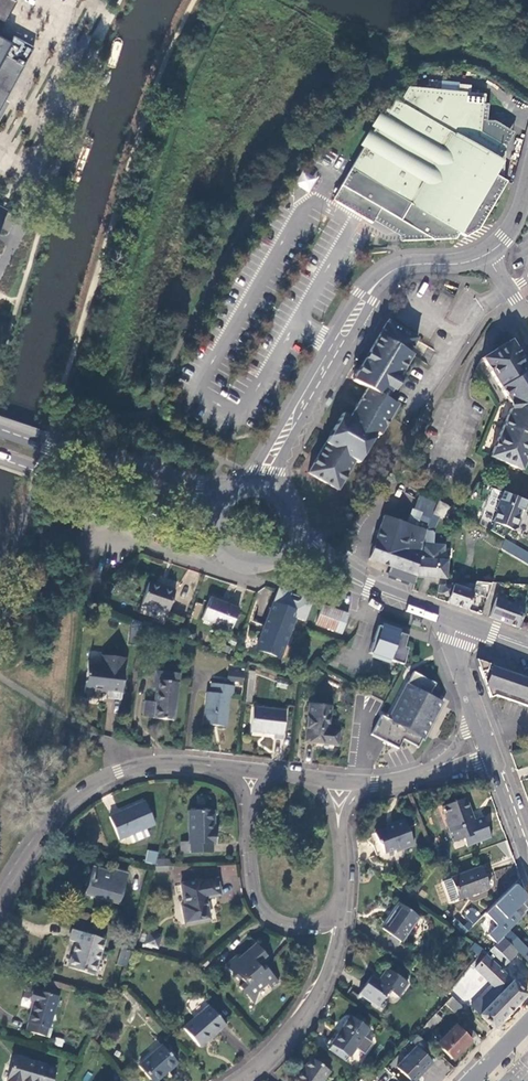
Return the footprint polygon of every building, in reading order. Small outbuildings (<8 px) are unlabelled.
[(17,2),(12,0),(0,0),(0,33),(17,2)] [(33,49),(12,37),(8,45),(0,40),(0,110),(33,49)] [(393,98),(335,201),(374,224),(377,219),(382,210),(417,229),(417,241),(459,238),(462,233),(468,236),(481,229),(508,181),(503,178),(508,145),(483,131),(486,94),(409,87),(400,102),(393,98)] [(310,192),(317,176),(303,170),(296,185),(310,192)] [(382,210),(377,219),(406,236),(406,241),(417,241),(417,229),(382,210)] [(380,333),(369,353),(374,356),(372,359),(370,362),(365,359),(355,376),(352,380),(367,388),(357,405),(349,417),(344,414),(334,431),(339,434),(336,438),(335,440),(330,438),(316,460),(309,473),(339,490),(355,463),(358,465),(376,435),(380,437),(398,407),(388,400),(414,356),(410,354),(419,339),(388,321),(380,333)] [(522,470),(527,456),(527,365),(512,340),(483,358),(475,369),(499,408),(480,452),(522,470)] [(374,356),(369,353),(365,359),(370,362),(372,359),(374,356)] [(334,431),(330,438),(335,440),(336,438),(339,434),(334,431)] [(527,503),(527,501),(503,492),(495,511),(490,509),(486,519),(513,530),(517,528),(522,517),(521,516),(523,510),(525,511),(527,503)] [(447,521),(452,508),(438,502),(432,520),(438,522),(440,518),(447,521)] [(422,513),(411,509),(407,524),(417,527),(422,513)] [(423,544),(428,530),(417,527),(407,524),(382,516),(369,559),(391,566),(388,574),(415,584),(417,576),(424,544),(423,544)] [(433,531),(428,530),(423,544),(424,544),(434,545),(435,533),(433,531)] [(424,544),(417,576),(445,578),(447,560),(444,560),(445,546),(434,545),(424,544)] [(174,591),(149,582),(141,605),(166,613),(174,591)] [(487,599),(491,584),(477,582),(475,585),(462,584),(461,587),(455,585),(439,585),(437,593),(450,597),(448,602),(461,607),(468,609),(473,593),(487,599)] [(289,595),(278,591),(257,649),(280,658),(294,619),(304,622),(311,603),(299,598),(296,604),(290,601),(289,595)] [(299,598),(289,595),(290,601),(296,604),(299,598)] [(503,622),(520,629),(526,605),(515,601),(511,604),(496,598),(489,617),(503,622)] [(238,610),(209,599),(202,619),(230,630),(238,610)] [(322,606),(322,607),(316,623),(341,633),(348,615),(322,606)] [(379,629),(371,656),(392,663),(403,667),(408,651),(405,649),(408,638),(379,629)] [(120,700),(125,658),(101,655),(100,666),(87,664),(84,689),(107,693),(106,698),(120,700)] [(476,660),(490,697),(494,695),(527,707),(527,678),(476,660)] [(155,691),(154,702),(152,718),(174,720),(178,674),(155,671),(153,691),(155,691)] [(413,672),(394,708),(428,726),(441,701),(430,695),(436,684),(413,672)] [(233,686),(211,683),(210,693),(207,693),(203,723),(226,726),(229,695),(232,695),(233,686)] [(152,718),(154,702),(144,701),(142,716),(152,718)] [(306,742),(337,746),(339,731),(329,730),(331,707),(310,704),(306,742)] [(287,712),(253,708),(251,732),(275,734),(274,738),(283,739),(287,712)] [(418,747),(428,726),(394,708),(389,719),(381,715),(372,735),(386,742),(398,749),(404,738),(418,747)] [(468,844),(491,836),(483,816),(473,820),(471,812),(472,811),(467,797),(444,805),(447,814),(446,817),(451,828),(449,829),(453,841),(465,837),(468,844)] [(119,840),(155,825),(145,804),(137,807),(136,805),(109,817),(119,840)] [(188,812),(189,842),(189,853),(211,853),(211,844),(215,844),(215,832),(213,832),(213,811),(188,812)] [(414,844),(405,819),(393,823),(394,826),(375,832),(378,843),(381,842),(385,852),(395,849),(398,850),(414,844)] [(189,853),(189,842),(180,842),(180,853),(189,853)] [(145,862),(156,864),(158,851),(147,849),(145,862)] [(118,904),(127,873),(111,869),(110,872),(92,867),(84,895),(118,904)] [(458,899),(489,888),(482,869),(451,879),(458,899)] [(185,924),(210,919),(206,898),(220,895),(217,879),(203,881),(202,879),(180,884),(183,904),(181,905),(185,924)] [(401,942),(419,916),(398,902),(392,911),(394,913),(383,929),(401,942)] [(509,927),(519,917),(513,912),(502,923),(506,928),(508,926),(509,927)] [(93,975),(105,940),(72,930),(69,940),(76,943),(69,967),(93,975)] [(161,935),(148,932),(144,948),(151,950),(152,946),(157,948),(161,935)] [(517,942),(507,933),(503,938),(512,947),(517,942)] [(505,965),(517,953),(512,947),(503,938),(490,950),(505,965)] [(266,956),(255,943),(238,958),(235,955),(224,965),(237,980),(240,978),(243,983),(239,987),(249,999),(266,984),(270,989),(279,983),(264,966),(260,968),(257,964),(266,956)] [(474,943),(469,950),(478,955),(482,948),(474,943)] [(125,968),(130,951),(121,948),(116,965),(125,968)] [(484,957),(474,970),(490,986),(469,1007),(479,1017),(494,1032),(511,1015),(527,997),(527,996),(486,955),(484,957)] [(408,983),(387,969),(378,981),(372,977),(360,994),(378,1007),(389,991),(398,997),(408,983)] [(461,979),(452,989),(464,1000),(473,990),(461,979)] [(49,1027),(57,997),(33,989),(30,1000),(34,1001),(28,1021),(30,1022),(28,1030),(45,1036),(48,1027),(49,1027)] [(451,996),(449,999),(445,1003),(456,1015),(463,1008),(451,996)] [(199,1047),(225,1025),(209,1006),(184,1029),(199,1047)] [(431,1030),(441,1019),(436,1014),(426,1025),(431,1030)] [(349,1057),(368,1029),(349,1016),(331,1043),(349,1057)] [(452,1059),(476,1035),(464,1023),(459,1029),(455,1026),(437,1044),(452,1059)] [(431,1046),(418,1034),(410,1041),(417,1047),(397,1067),(411,1080),(415,1080),(433,1063),(424,1055),(431,1046)] [(176,1063),(162,1046),(139,1065),(152,1080),(156,1080),(176,1063)] [(8,1080),(52,1080),(55,1070),(44,1067),(45,1065),(15,1057),(8,1080)] [(329,1071),(310,1058),(295,1080),(296,1080),(322,1080),(329,1071)]
